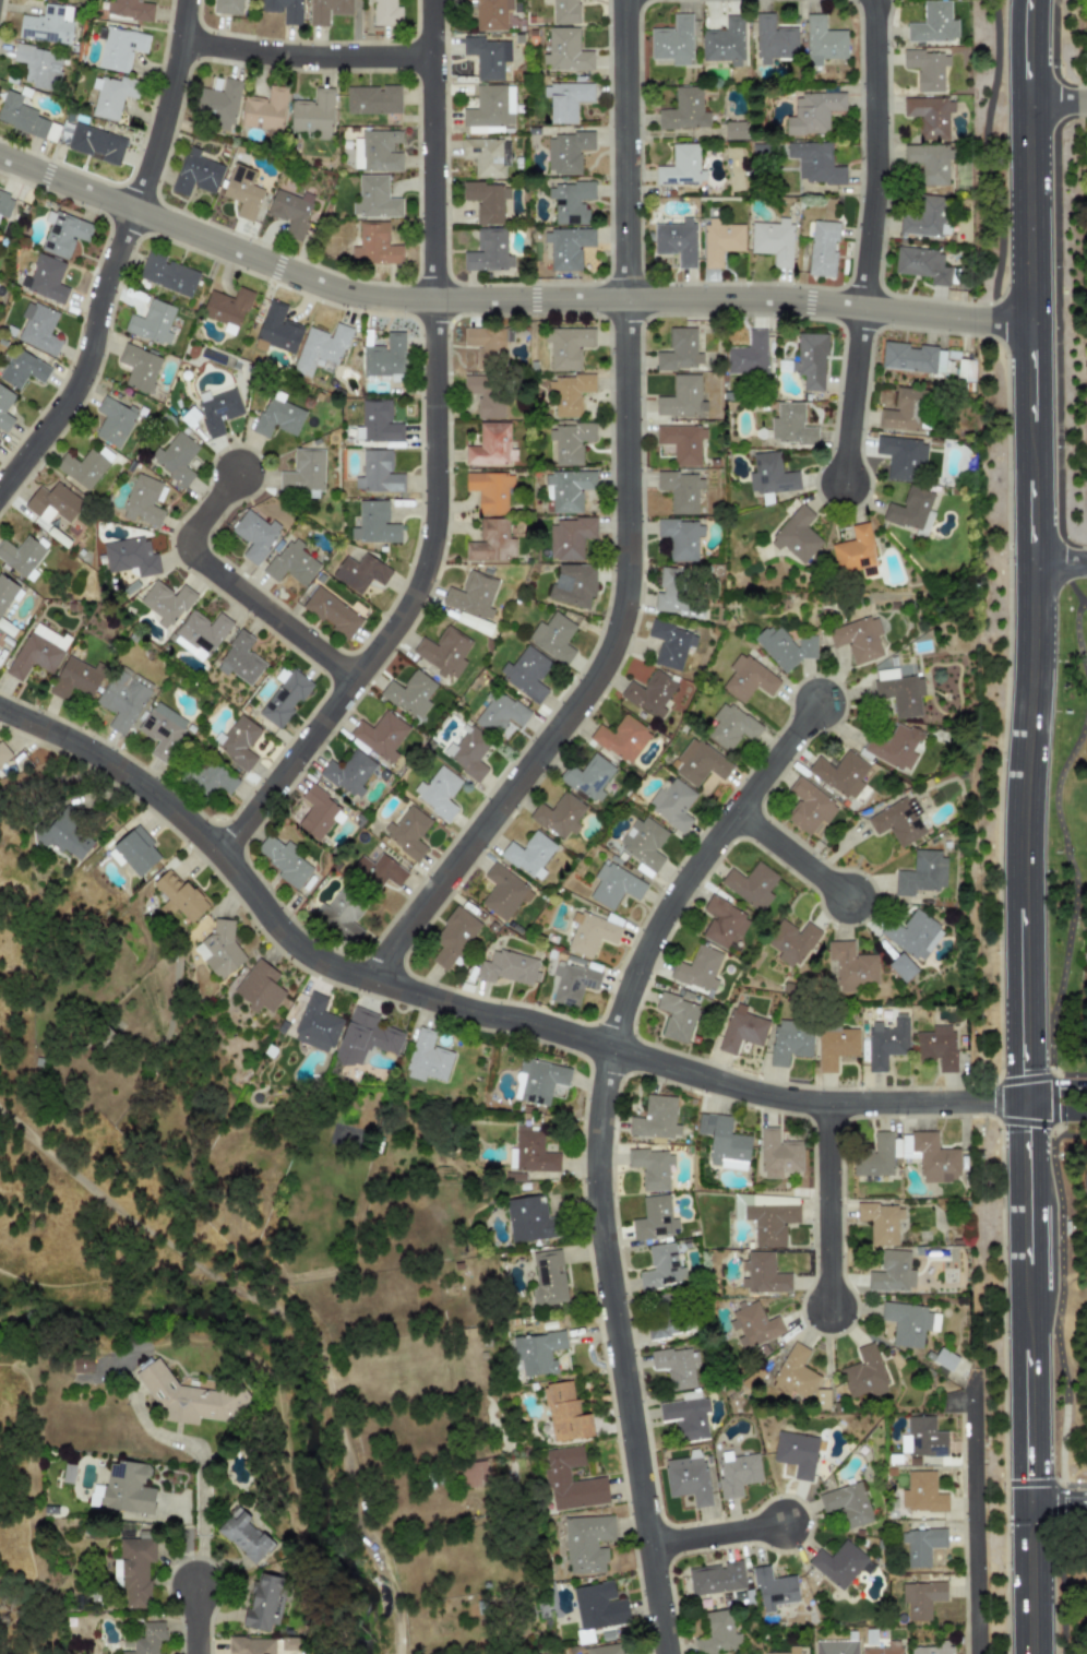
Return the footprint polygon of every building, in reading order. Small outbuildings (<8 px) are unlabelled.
[(153,3),(141,2),(141,0),(114,0),(114,1),(106,1),(105,15),(152,20),(153,3)] [(241,15),(242,0),(212,0),(212,13),(241,15)] [(300,24),(301,0),(260,0),(260,12),(283,13),(282,24),(300,24)] [(327,26),(327,10),(350,11),(351,0),(309,0),(309,25),(327,26)] [(401,26),(401,7),(397,7),(397,0),(372,0),(372,25),(401,26)] [(512,0),(461,0),(461,8),(475,8),(475,31),(505,31),(505,11),(512,11),(512,0)] [(578,0),(551,0),(551,24),(578,24),(578,0)] [(906,40),(956,40),(956,20),(949,20),(949,0),(922,0),(923,23),(906,23),(906,40)] [(17,38),(69,44),(73,7),(44,3),(41,16),(20,14),(17,38)] [(773,13),(755,13),(754,60),(797,60),(797,27),(773,27),(773,13)] [(649,59),(670,59),(670,66),(692,64),(691,14),(672,14),(672,28),(649,28),(649,59)] [(805,14),(807,64),(821,64),(821,59),(846,58),(846,29),(824,31),(824,14),(805,14)] [(701,29),(701,61),(729,60),(729,67),(743,67),(742,15),(724,15),(724,29),(701,29)] [(97,68),(127,73),(131,51),(145,53),(150,35),(105,26),(97,68)] [(578,27),(548,27),(547,55),(541,55),(541,69),(593,69),(593,51),(578,51),(578,27)] [(476,81),(502,81),(502,41),(483,41),(483,37),(462,36),(462,55),(476,55),(476,81)] [(11,61),(25,63),(22,82),(32,83),(32,87),(55,92),(61,52),(14,45),(11,61)] [(901,69),(917,69),(917,93),(943,92),(942,66),(947,66),(947,51),(901,52),(901,69)] [(91,116),(117,121),(122,96),(135,98),(140,81),(119,76),(119,81),(93,75),(91,88),(96,90),(91,116)] [(240,81),(223,78),(220,92),(198,87),(193,116),(234,122),(240,81)] [(593,84),(542,83),(542,97),(549,97),(548,123),(575,124),(576,102),(592,102),(593,84)] [(240,127),(279,133),(287,87),(268,85),(266,99),(244,96),(240,127)] [(401,112),(399,85),(381,85),(381,86),(345,87),(346,114),(401,112)] [(513,85),(475,85),(475,108),(463,108),(463,132),(513,132),(513,85)] [(333,88),(314,87),(314,102),(290,100),(290,135),(332,136),(333,88)] [(702,112),(701,87),(673,87),(674,109),(657,109),(657,129),(709,128),(708,112),(702,112)] [(22,96),(5,90),(0,103),(0,123),(41,139),(48,120),(36,116),(37,110),(20,104),(22,96)] [(845,94),(793,94),(793,116),(785,116),(785,134),(828,134),(828,111),(845,111),(845,94)] [(903,117),(918,117),(918,141),(947,140),(947,112),(953,112),(953,98),(903,98),(903,117)] [(725,140),(743,140),(743,121),(724,122),(725,140)] [(53,143),(59,126),(48,122),(43,139),(53,143)] [(127,139),(73,122),(65,148),(118,165),(127,139)] [(401,131),(361,130),(361,139),(353,139),(353,169),(401,170),(402,153),(392,153),(392,143),(401,143),(401,131)] [(593,133),(546,134),(547,174),(580,174),(578,151),(594,150),(593,133)] [(474,178),(506,178),(507,139),(462,139),(462,156),(474,157),(474,178)] [(845,182),(845,166),(831,166),(831,143),(787,142),(786,158),(798,158),(798,182),(845,182)] [(655,185),(705,183),(704,170),(698,170),(697,143),(671,144),(671,166),(654,166),(655,185)] [(949,185),(948,144),(903,145),(904,164),(920,163),(920,186),(949,185)] [(224,165),(198,156),(200,150),(187,145),(170,191),(188,197),(191,187),(214,194),(224,165)] [(234,215),(252,222),(263,190),(250,185),(255,171),(232,163),(220,195),(239,202),(234,215)] [(386,176),(358,175),(357,202),(351,202),(350,216),(401,217),(402,199),(386,199),(386,176)] [(462,183),(462,201),(475,201),(476,224),(503,224),(502,199),(509,199),(509,183),(462,183)] [(553,224),(586,225),(586,201),(594,201),(594,183),(547,183),(547,199),(554,199),(553,224)] [(265,214),(288,222),(283,236),(299,241),(314,197),(301,192),(300,198),(274,188),(265,214)] [(7,218),(14,197),(0,192),(0,217),(7,218)] [(898,231),(947,237),(948,224),(942,223),(944,198),(919,194),(917,213),(900,212),(898,231)] [(39,250),(67,260),(75,238),(86,242),(93,225),(48,209),(44,222),(49,224),(39,250)] [(694,269),(694,217),(681,217),(681,224),(653,224),(653,254),(677,254),(677,267),(694,269)] [(772,269),(790,270),(791,218),(778,217),(777,223),(750,223),(750,252),(773,253),(772,269)] [(703,269),(721,269),(721,251),(743,251),(743,224),(717,224),(717,218),(703,218),(703,269)] [(834,277),(837,222),(811,221),(808,275),(834,277)] [(358,247),(350,247),(349,262),(401,263),(402,246),(387,245),(387,222),(358,222),(358,247)] [(463,271),(513,270),(512,255),(506,255),(505,228),(476,228),(476,252),(462,252),(463,271)] [(549,242),(549,271),(581,271),(580,247),(594,247),(594,228),(542,229),(544,242),(549,242)] [(930,276),(929,285),(948,286),(949,267),(942,266),(942,250),(895,248),(894,274),(930,276)] [(136,277),(189,298),(200,273),(166,260),(167,258),(147,249),(136,277)] [(28,277),(22,275),(17,287),(62,305),(69,288),(57,283),(65,263),(38,252),(28,277)] [(251,291),(237,286),(232,298),(208,289),(200,316),(224,324),(220,331),(236,336),(251,291)] [(175,307),(150,298),(143,319),(129,313),(123,332),(167,346),(171,332),(167,331),(175,307)] [(294,354),(303,326),(282,319),(286,306),(268,299),(254,340),(294,354)] [(15,340),(55,357),(61,341),(48,334),(58,313),(27,300),(20,317),(25,319),(15,340)] [(351,328),(334,322),(331,335),(307,326),(291,371),(309,377),(315,356),(339,365),(351,328)] [(506,329),(463,328),(463,352),(505,353),(506,329)] [(594,328),(542,329),(544,342),(549,342),(549,371),(580,370),(580,347),(594,346),(594,328)] [(695,353),(695,328),(668,328),(669,352),(655,352),(655,370),(702,369),(702,353),(695,353)] [(765,329),(748,330),(748,347),(726,347),(726,374),(766,373),(765,329)] [(361,374),(403,376),(404,332),(385,332),(385,346),(362,346),(361,374)] [(824,391),(825,334),(797,333),(796,360),(790,360),(790,373),(803,373),(802,390),(824,391)] [(130,367),(123,383),(147,394),(162,358),(123,343),(117,361),(130,367)] [(945,348),(882,343),(880,369),(943,374),(945,348)] [(15,347),(0,374),(0,379),(17,390),(26,374),(43,383),(51,368),(15,347)] [(700,374),(672,374),(672,397),(655,396),(655,415),(704,415),(705,393),(700,393),(700,374)] [(463,376),(463,394),(477,394),(476,418),(503,419),(503,394),(491,393),(491,376),(463,376)] [(581,416),(580,393),(594,392),(594,376),(547,377),(548,394),(553,394),(554,417),(581,416)] [(893,410),(879,408),(876,427),(919,432),(924,391),(896,386),(893,410)] [(4,432),(14,419),(4,412),(15,396),(0,387),(0,429),(4,432)] [(225,433),(220,420),(242,415),(235,389),(208,396),(206,391),(194,394),(207,439),(225,433)] [(118,449),(140,407),(130,403),(128,408),(103,395),(95,410),(104,416),(93,436),(118,449)] [(295,437),(306,412),(267,395),(252,431),(266,438),(272,426),(295,437)] [(361,427),(355,427),(355,441),(403,441),(403,424),(391,424),(390,401),(360,401),(361,427)] [(802,402),(776,403),(776,418),(769,418),(771,444),(816,443),(816,427),(803,427),(802,402)] [(201,416),(191,406),(179,418),(189,428),(201,416)] [(478,423),(478,447),(465,447),(464,465),(515,466),(515,449),(509,449),(510,423),(478,423)] [(581,465),(581,441),(595,441),(595,425),(548,425),(548,440),(554,440),(554,466),(581,465)] [(700,466),(700,439),(705,439),(705,426),(656,425),(656,444),(672,444),(672,466),(700,466)] [(184,487),(194,473),(184,465),(199,447),(177,430),(162,451),(156,448),(147,460),(184,487)] [(924,441),(876,436),(874,454),(888,455),(886,478),(920,483),(924,441)] [(55,466),(86,491),(114,456),(100,447),(96,453),(89,448),(77,462),(65,452),(55,466)] [(291,472),(278,472),(277,489),(322,490),(323,450),(292,449),(291,472)] [(362,477),(354,477),(354,491),(403,491),(403,473),(391,473),(391,450),(361,450),(362,477)] [(752,453),(753,473),(746,473),(749,493),(799,489),(798,471),(780,473),(778,451),(752,453)] [(544,473),(545,500),(551,500),(551,514),(582,513),(581,490),(595,490),(594,471),(544,473)] [(465,490),(477,490),(477,515),(506,514),(506,492),(513,492),(512,473),(464,473),(465,490)] [(159,507),(166,485),(135,474),(120,516),(157,529),(165,508),(159,507)] [(697,490),(703,490),(703,474),(656,474),(656,490),(669,490),(669,514),(696,514),(697,490)] [(23,505),(46,523),(53,513),(67,523),(83,502),(55,481),(47,492),(38,486),(23,505)] [(881,519),(920,532),(932,492),(908,485),(900,507),(887,502),(881,519)] [(358,501),(358,527),(350,527),(350,542),(399,542),(399,524),(387,524),(386,500),(358,501)] [(805,526),(814,515),(800,503),(767,543),(777,550),(780,546),(803,566),(823,542),(805,526)] [(255,566),(282,528),(271,520),(267,524),(246,508),(229,531),(249,544),(240,556),(255,566)] [(478,519),(478,542),(464,542),(465,560),(514,560),(514,538),(507,538),(507,519),(478,519)] [(596,538),(595,519),(548,520),(549,560),(583,560),(582,538),(596,538)] [(668,561),(696,561),(697,536),(703,536),(703,521),(656,521),(656,537),(668,537),(668,561)] [(829,544),(835,573),(861,569),(862,578),(876,574),(868,522),(849,525),(852,540),(829,544)] [(1,539),(0,541),(0,560),(24,579),(45,549),(26,535),(15,549),(1,539)] [(263,572),(276,582),(284,572),(303,587),(320,564),(299,549),(302,544),(290,535),(263,572)] [(159,573),(156,554),(150,555),(146,536),(101,544),(106,573),(135,568),(136,578),(159,573)] [(331,576),(359,595),(370,579),(382,586),(392,571),(363,552),(356,563),(344,556),(331,576)] [(595,597),(595,566),(556,564),(556,584),(548,584),(548,604),(588,605),(588,596),(595,597)] [(653,612),(703,617),(704,598),(683,596),(686,569),(660,567),(658,591),(655,590),(653,612)] [(441,604),(489,620),(493,609),(488,607),(498,580),(467,570),(461,591),(446,586),(441,604)] [(19,586),(0,575),(0,615),(19,586)] [(136,604),(169,628),(195,594),(182,584),(174,594),(155,580),(136,604)] [(301,608),(331,627),(330,629),(348,641),(362,617),(314,586),(301,608)] [(231,621),(218,611),(211,622),(191,609),(169,640),(203,663),(231,621)] [(538,621),(526,639),(565,666),(575,651),(564,643),(575,627),(553,610),(544,626),(538,621)] [(852,666),(882,656),(875,635),(881,634),(874,615),(826,630),(832,647),(846,643),(852,666)] [(679,671),(686,645),(693,647),(697,633),(650,620),(646,636),(659,640),(653,664),(679,671)] [(5,674),(21,681),(31,664),(50,675),(69,641),(34,621),(5,674)] [(410,653),(445,675),(446,674),(454,679),(466,662),(461,658),(471,641),(445,624),(433,643),(421,635),(410,653)] [(815,658),(815,636),(797,636),(797,648),(778,627),(776,628),(764,628),(752,638),(783,674),(801,658),(815,658)] [(265,664),(246,651),(254,639),(240,629),(213,667),(225,676),(228,671),(249,687),(265,664)] [(511,666),(504,662),(495,674),(537,703),(547,690),(536,682),(551,662),(526,644),(511,666)] [(779,682),(740,652),(727,668),(732,671),(720,688),(741,704),(755,686),(768,697),(779,682)] [(49,693),(64,701),(71,688),(92,698),(103,673),(65,656),(49,693)] [(279,683),(258,713),(278,729),(312,686),(284,664),(273,678),(279,683)] [(122,736),(153,686),(119,665),(95,703),(114,715),(107,726),(122,736)] [(389,680),(379,695),(419,721),(430,703),(426,700),(437,683),(414,668),(402,688),(389,680)] [(920,716),(919,698),(923,697),(921,676),(897,678),(896,668),(875,670),(876,680),(872,680),(873,699),(892,697),(893,718),(920,716)] [(628,680),(619,698),(660,719),(666,710),(662,707),(676,682),(652,670),(643,688),(628,680)] [(489,701),(474,721),(503,742),(515,725),(518,727),(529,714),(493,687),(485,698),(489,701)] [(148,754),(164,763),(188,722),(154,701),(136,730),(156,741),(148,754)] [(762,725),(721,701),(712,718),(715,721),(705,737),(729,751),(740,735),(752,741),(762,725)] [(359,719),(348,735),(391,764),(398,754),(393,750),(409,727),(384,710),(371,728),(359,719)] [(213,745),(247,771),(258,758),(247,750),(262,730),(239,713),(213,745)] [(598,724),(588,738),(629,765),(650,733),(623,714),(610,733),(598,724)] [(862,750),(907,773),(916,754),(913,753),(922,735),(896,722),(885,742),(870,734),(862,750)] [(477,761),(490,742),(467,726),(444,757),(478,782),(488,769),(477,761)] [(707,771),(721,781),(732,765),(691,736),(668,769),(696,787),(707,771)] [(9,754),(0,743),(0,761),(9,754)] [(375,763),(354,748),(339,769),(327,760),(318,774),(356,800),(365,788),(360,786),(375,763)] [(816,757),(807,770),(850,802),(863,784),(859,781),(869,767),(846,750),(833,769),(816,757)] [(218,786),(225,795),(237,785),(212,752),(182,775),(201,799),(218,786)] [(614,767),(593,752),(580,772),(568,763),(558,777),(596,804),(604,794),(599,789),(614,767)] [(462,781),(439,764),(425,785),(419,781),(409,794),(447,821),(457,808),(447,801),(462,781)] [(683,833),(692,820),(683,813),(696,794),(668,774),(646,807),(683,833)] [(784,819),(809,836),(820,820),(825,824),(838,806),(797,776),(786,790),(798,798),(784,819)] [(319,843),(343,809),(309,785),(300,798),(310,806),(296,826),(319,843)] [(527,818),(561,841),(568,831),(571,833),(587,808),(562,792),(550,810),(538,802),(527,818)] [(865,818),(874,835),(887,828),(898,847),(925,833),(915,814),(917,813),(907,796),(865,818)] [(381,836),(417,861),(427,847),(417,841),(431,820),(408,804),(394,825),(390,822),(381,836)] [(668,833),(640,813),(617,846),(654,872),(664,858),(655,852),(668,833)] [(36,847),(55,843),(58,857),(91,851),(88,831),(74,834),(70,817),(32,824),(36,847)] [(159,857),(150,846),(153,844),(136,824),(111,847),(138,878),(159,857)] [(500,854),(533,879),(557,847),(535,830),(519,848),(510,841),(500,854)] [(312,868),(294,854),(297,848),(286,841),(283,845),(266,834),(254,852),(280,870),(276,876),(296,890),(312,868)] [(894,870),(894,895),(912,896),(912,889),(943,890),(944,850),(912,849),(912,871),(894,870)] [(360,856),(350,870),(375,889),(384,877),(397,887),(407,872),(380,853),(371,864),(360,856)] [(588,897),(611,911),(621,892),(637,901),(646,884),(601,860),(593,878),(597,880),(588,897)] [(767,892),(778,876),(756,860),(744,878),(729,868),(718,883),(761,913),(772,896),(767,892)] [(479,904),(503,923),(521,900),(526,903),(534,892),(492,862),(482,877),(493,884),(479,904)] [(167,900),(158,907),(167,916),(176,908),(190,924),(208,906),(170,866),(152,884),(167,900)] [(353,924),(366,904),(337,885),(327,902),(323,899),(311,916),(355,944),(363,930),(353,924)] [(430,961),(446,972),(480,923),(455,905),(431,940),(440,947),(430,961)] [(900,927),(889,918),(879,933),(920,963),(943,930),(913,909),(900,927)] [(614,944),(621,928),(574,911),(570,921),(575,924),(565,949),(590,957),(598,938),(614,944)] [(226,917),(213,927),(216,930),(192,948),(217,981),(246,960),(230,938),(238,932),(226,917)] [(764,943),(779,952),(775,959),(790,967),(795,961),(802,965),(822,932),(804,923),(799,931),(779,919),(764,943)] [(852,941),(827,941),(827,961),(835,961),(836,992),(856,991),(856,985),(876,985),(875,954),(852,954),(852,941)] [(721,953),(696,943),(689,965),(674,961),(669,977),(713,993),(717,979),(713,977),(721,953)] [(475,978),(493,983),(494,977),(530,986),(537,959),(491,948),(488,962),(479,960),(475,978)] [(917,969),(900,952),(886,964),(903,983),(917,969)] [(231,992),(256,1012),(261,1006),(270,1013),(285,992),(273,983),(279,974),(258,957),(231,992)] [(582,987),(596,990),(600,974),(556,961),(546,999),(576,1008),(582,987)] [(291,1039),(330,1054),(343,1020),(322,1011),(327,997),(310,990),(291,1039)] [(686,1044),(697,1004),(659,992),(654,1009),(667,1012),(660,1036),(686,1044)] [(743,1013),(745,1006),(731,1002),(717,1050),(734,1055),(739,1040),(761,1047),(768,1021),(743,1013)] [(404,1034),(375,1023),(378,1014),(353,1006),(333,1059),(359,1069),(368,1046),(395,1056),(404,1034)] [(868,1072),(885,1072),(885,1056),(908,1055),(907,1013),(893,1014),(893,1027),(881,1028),(881,1022),(867,1022),(868,1072)] [(771,1066),(787,1067),(788,1056),(810,1057),(812,1023),(773,1021),(771,1066)] [(913,1061),(936,1061),(937,1072),(954,1072),(953,1025),(931,1025),(931,1032),(913,1033),(913,1061)] [(404,1076),(423,1082),(425,1076),(445,1082),(453,1052),(431,1046),(435,1032),(417,1026),(404,1076)] [(858,1056),(857,1030),(816,1030),(817,1073),(836,1072),(835,1056),(858,1056)] [(571,1069),(521,1058),(512,1098),(547,1106),(552,1083),(566,1086),(571,1069)] [(629,1117),(628,1135),(679,1138),(679,1125),(674,1125),(674,1096),(644,1095),(644,1118),(629,1117)] [(750,1135),(729,1134),(731,1117),(697,1112),(695,1134),(710,1135),(707,1166),(746,1170),(750,1135)] [(515,1170),(559,1170),(559,1153),(542,1153),(542,1131),(528,1131),(528,1126),(515,1126),(515,1170)] [(761,1179),(781,1178),(780,1171),(801,1171),(800,1141),(777,1141),(777,1127),(758,1128),(761,1179)] [(891,1131),(873,1131),(873,1150),(851,1150),(852,1176),(893,1175),(891,1131)] [(936,1133),(901,1133),(901,1158),(919,1158),(919,1182),(958,1182),(958,1149),(936,1149),(936,1133)] [(626,1151),(626,1167),(641,1167),(641,1191),(668,1190),(667,1165),(672,1165),(672,1150),(626,1151)] [(642,1195),(643,1218),(630,1219),(631,1237),(678,1235),(677,1218),(670,1218),(668,1194),(642,1195)] [(732,1219),(754,1221),(753,1247),(784,1248),(785,1223),(798,1223),(798,1197),(733,1194),(732,1219)] [(510,1241),(559,1237),(554,1195),(548,1197),(549,1202),(537,1203),(536,1195),(505,1199),(510,1241)] [(896,1246),(896,1218),(903,1218),(903,1205),(856,1204),(856,1221),(869,1222),(869,1246),(896,1246)] [(647,1246),(650,1271),(637,1272),(640,1289),(680,1284),(676,1242),(647,1246)] [(531,1252),(536,1286),(530,1286),(533,1306),(566,1301),(560,1249),(531,1252)] [(909,1250),(881,1250),(880,1272),(867,1272),(867,1289),(913,1290),(913,1270),(908,1270),(909,1250)] [(773,1252),(746,1252),(746,1261),(739,1261),(740,1292),(790,1292),(790,1273),(773,1273),(773,1252)] [(648,1338),(677,1334),(671,1295),(654,1298),(655,1309),(644,1310),(648,1338)] [(763,1343),(784,1333),(777,1316),(765,1321),(756,1301),(727,1314),(734,1331),(748,1361),(768,1352),(763,1343)] [(921,1348),(922,1331),(937,1331),(939,1313),(925,1312),(925,1306),(881,1302),(880,1320),(893,1321),(891,1345),(921,1348)] [(512,1336),(513,1360),(521,1360),(522,1377),(557,1373),(556,1359),(550,1359),(549,1349),(565,1348),(564,1332),(512,1336)] [(810,1350),(793,1342),(768,1383),(804,1405),(821,1378),(801,1366),(810,1350)] [(855,1347),(859,1363),(838,1369),(848,1401),(887,1390),(873,1342),(855,1347)] [(668,1391),(700,1387),(694,1347),(649,1353),(652,1370),(666,1368),(668,1391)] [(949,1371),(957,1358),(939,1347),(931,1361),(949,1371)] [(72,1373),(93,1372),(92,1356),(72,1356),(72,1373)] [(133,1373),(166,1420),(196,1425),(198,1419),(229,1423),(236,1418),(237,1408),(246,1402),(247,1396),(234,1379),(217,1390),(177,1385),(157,1357),(133,1373)] [(593,1437),(589,1414),(577,1415),(573,1380),(544,1384),(551,1442),(593,1437)] [(814,1390),(815,1409),(828,1408),(827,1389),(814,1390)] [(707,1438),(704,1413),(708,1413),(707,1397),(700,1399),(698,1391),(680,1393),(681,1401),(657,1403),(659,1421),(674,1419),(677,1442),(707,1438)] [(906,1415),(905,1436),(899,1436),(899,1455),(946,1456),(946,1431),(934,1431),(934,1416),(906,1415)] [(811,1482),(816,1437),(776,1431),(773,1462),(795,1465),(792,1479),(811,1482)] [(608,1503),(605,1477),(570,1482),(568,1467),(584,1466),(582,1445),(542,1450),(547,1489),(550,1488),(552,1510),(608,1503)] [(662,1461),(668,1497),(691,1495),(693,1508),(709,1506),(702,1449),(688,1450),(688,1457),(662,1461)] [(721,1499),(742,1497),(740,1484),(761,1482),(758,1454),(730,1456),(729,1451),(716,1453),(721,1499)] [(152,1515),(155,1489),(142,1487),(144,1465),(107,1460),(100,1509),(152,1515)] [(459,1488),(488,1487),(487,1461),(458,1462),(459,1488)] [(62,1483),(72,1483),(73,1465),(63,1465),(62,1483)] [(946,1511),(946,1494),(934,1494),(934,1472),(906,1471),(906,1490),(899,1490),(899,1510),(946,1511)] [(845,1530),(872,1522),(860,1482),(816,1494),(822,1512),(839,1508),(845,1530)] [(215,1530),(252,1563),(272,1544),(248,1521),(250,1519),(237,1506),(215,1530)] [(564,1518),(566,1574),(606,1573),(605,1547),(596,1548),(596,1542),(613,1540),(612,1515),(564,1518)] [(906,1568),(929,1567),(929,1548),(946,1548),(945,1530),(899,1531),(899,1544),(906,1544),(906,1568)] [(124,1608),(148,1608),(148,1562),(154,1562),(154,1538),(118,1538),(118,1566),(119,1566),(119,1590),(124,1590),(124,1608)] [(841,1591),(858,1569),(867,1575),(874,1564),(843,1540),(829,1557),(817,1548),(805,1563),(841,1591)] [(686,1569),(691,1596),(744,1588),(741,1560),(720,1562),(720,1563),(686,1569)] [(773,1604),(798,1602),(795,1575),(769,1578),(768,1566),(754,1567),(758,1613),(774,1611),(773,1604)] [(241,1627),(267,1632),(268,1623),(277,1626),(282,1599),(277,1598),(282,1578),(260,1573),(258,1582),(254,1581),(249,1608),(244,1608),(241,1627)] [(571,1588),(580,1631),(629,1621),(624,1598),(616,1601),(611,1580),(571,1588)] [(945,1583),(901,1583),(900,1603),(907,1603),(907,1620),(930,1620),(930,1602),(945,1602),(945,1583)] [(707,1637),(693,1639),(695,1653),(703,1653),(736,1650),(730,1609),(704,1613),(707,1637)] [(142,1638),(132,1638),(132,1651),(117,1652),(117,1653),(164,1653),(164,1652),(156,1653),(156,1641),(165,1640),(164,1621),(141,1622),(142,1638)] [(276,1639),(228,1638),(227,1653),(276,1653),(276,1639)] [(813,1641),(813,1653),(857,1653),(857,1640),(813,1641)] [(952,1640),(937,1640),(937,1646),(909,1646),(909,1653),(952,1653),(952,1640)] [(901,1641),(886,1641),(886,1647),(860,1647),(860,1653),(902,1653),(901,1641)] [(585,1653),(621,1653),(620,1643),(584,1647),(585,1653)]
